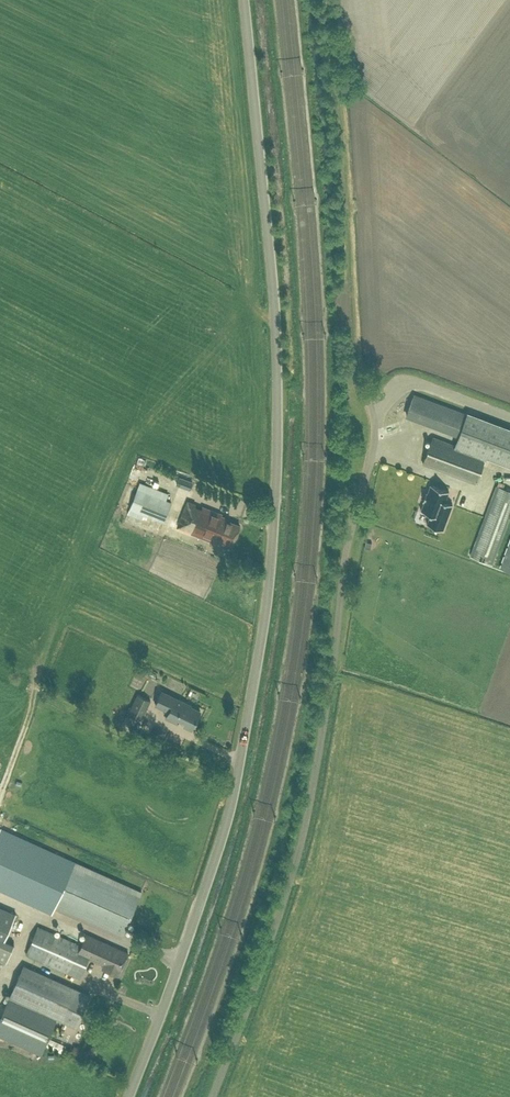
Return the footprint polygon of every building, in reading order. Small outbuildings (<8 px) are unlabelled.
[(467,414),(414,394),(406,414),(459,434),(467,414)] [(456,445),(485,455),(509,464),(509,461),(509,424),(468,408),(467,414),(459,434),(456,445)] [(475,483),(485,455),(456,445),(432,436),(422,463),(475,483)] [(189,489),(192,482),(179,477),(176,484),(189,489)] [(163,521),(171,502),(165,499),(167,493),(139,482),(130,508),(163,521)] [(431,484),(427,492),(426,492),(423,500),(424,501),(421,510),(431,513),(427,523),(442,529),(452,504),(444,501),(448,490),(431,484)] [(509,513),(509,491),(496,485),(469,555),(491,563),(509,513)] [(201,510),(194,507),(195,502),(187,499),(177,526),(192,532),(191,535),(215,544),(214,544),(220,546),(222,541),(232,544),(239,524),(227,519),(228,518),(220,515),(222,511),(203,504),(201,510)] [(499,566),(509,570),(509,539),(499,566)] [(192,725),(199,710),(183,702),(183,701),(161,690),(155,704),(169,710),(166,717),(183,725),(185,721),(192,725)] [(140,719),(149,700),(136,694),(127,713),(140,719)] [(0,828),(0,890),(50,912),(53,907),(120,937),(141,890),(0,827),(0,828)] [(4,940),(16,912),(0,905),(0,938),(4,940)] [(80,945),(38,926),(25,953),(79,977),(88,957),(103,964),(101,968),(117,975),(128,952),(86,933),(80,945)] [(5,962),(13,944),(4,940),(0,938),(0,960),(5,962)] [(23,964),(0,1015),(0,1036),(41,1054),(56,1018),(74,1026),(89,994),(23,964)] [(68,1044),(65,1050),(74,1053),(77,1047),(68,1044)] [(85,1050),(88,1057),(95,1054),(92,1047),(85,1050)]
